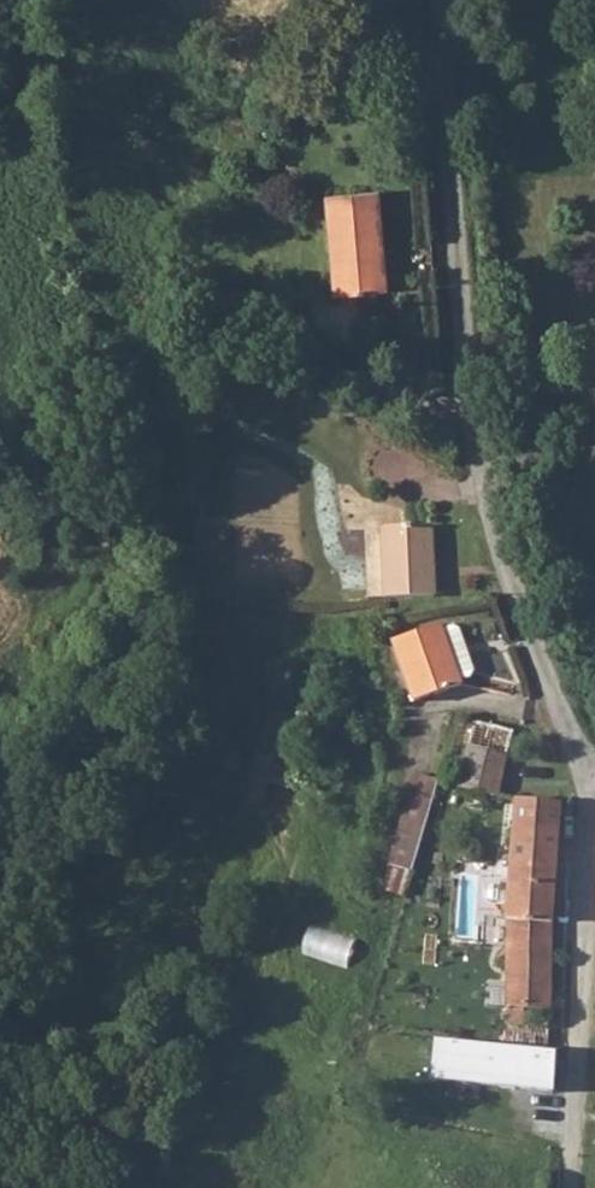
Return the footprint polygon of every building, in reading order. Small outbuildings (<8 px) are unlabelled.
[(368,300),(365,259),(377,257),(372,199),(318,202),(325,304),(368,300)] [(377,257),(365,259),(368,300),(380,300),(377,257)] [(396,542),(400,614),(448,610),(443,539),(396,542)] [(458,643),(411,659),(431,719),(479,703),(458,643)] [(493,748),(487,836),(517,839),(520,817),(534,818),(540,751),(493,748)] [(439,788),(409,875),(433,883),(449,835),(462,796),(439,788)] [(541,819),(535,885),(570,887),(577,823),(541,819)] [(535,885),(523,1014),(524,1052),(568,1060),(569,1044),(548,1042),(548,1026),(564,1026),(565,947),(570,887),(535,885)] [(349,967),(359,940),(315,924),(305,952),(349,967)]
